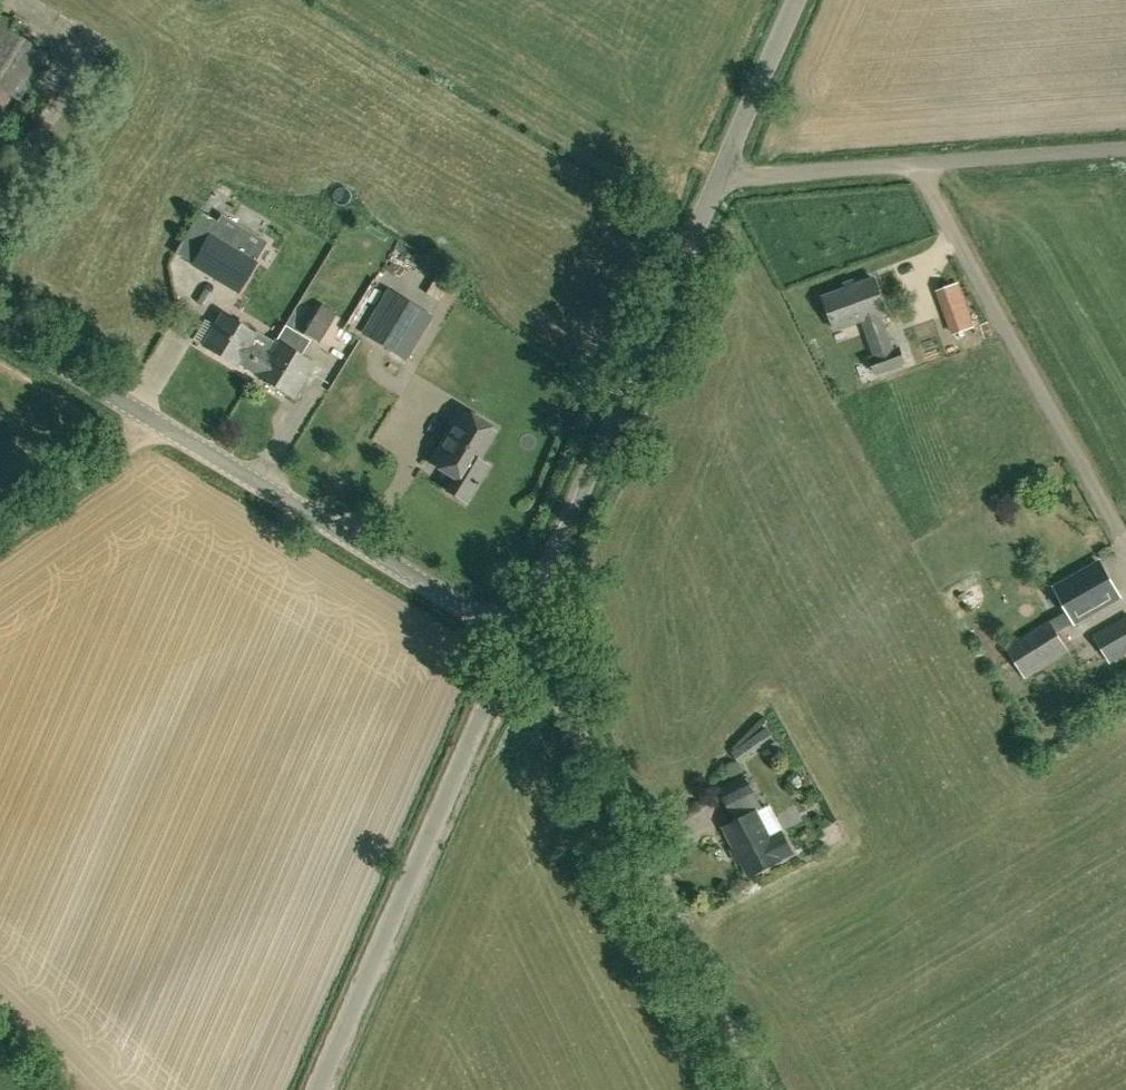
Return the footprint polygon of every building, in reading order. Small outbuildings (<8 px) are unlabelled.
[(48,53),(9,29),(14,22),(1,14),(0,15),(0,89),(20,101),(48,53)] [(248,297),(264,272),(267,266),(257,260),(258,260),(255,258),(266,241),(223,215),(213,232),(209,230),(197,250),(189,263),(192,265),(238,292),(239,291),(248,297)] [(893,349),(880,313),(887,310),(875,278),(824,297),(836,329),(863,319),(876,355),(870,357),(876,372),(905,362),(900,347),(893,349)] [(360,321),(372,305),(345,285),(333,301),(360,321)] [(405,356),(410,348),(430,315),(389,290),(366,329),(347,360),(325,395),(362,418),(401,354),(405,356)] [(318,341),(337,311),(324,303),(305,333),(318,341)] [(257,371),(273,343),(223,314),(204,346),(235,364),(238,359),(257,371)] [(292,397),(314,362),(276,339),(273,343),(257,371),(255,374),(292,397)] [(442,460),(470,479),(499,432),(467,410),(497,359),(467,339),(418,418),(454,441),(442,460)] [(1076,620),(1119,596),(1099,561),(1057,585),(1076,620)] [(585,634),(600,626),(592,612),(578,619),(585,634)] [(1125,653),(1125,614),(1093,633),(1110,662),(1125,653)] [(1025,676),(1068,649),(1049,619),(1006,646),(1025,676)] [(739,762),(773,737),(766,728),(732,752),(739,762)] [(753,791),(743,775),(717,789),(727,806),(753,791)] [(763,807),(753,791),(727,806),(735,821),(726,826),(751,875),(781,860),(780,858),(793,852),(783,832),(781,833),(768,805),(763,807)]
